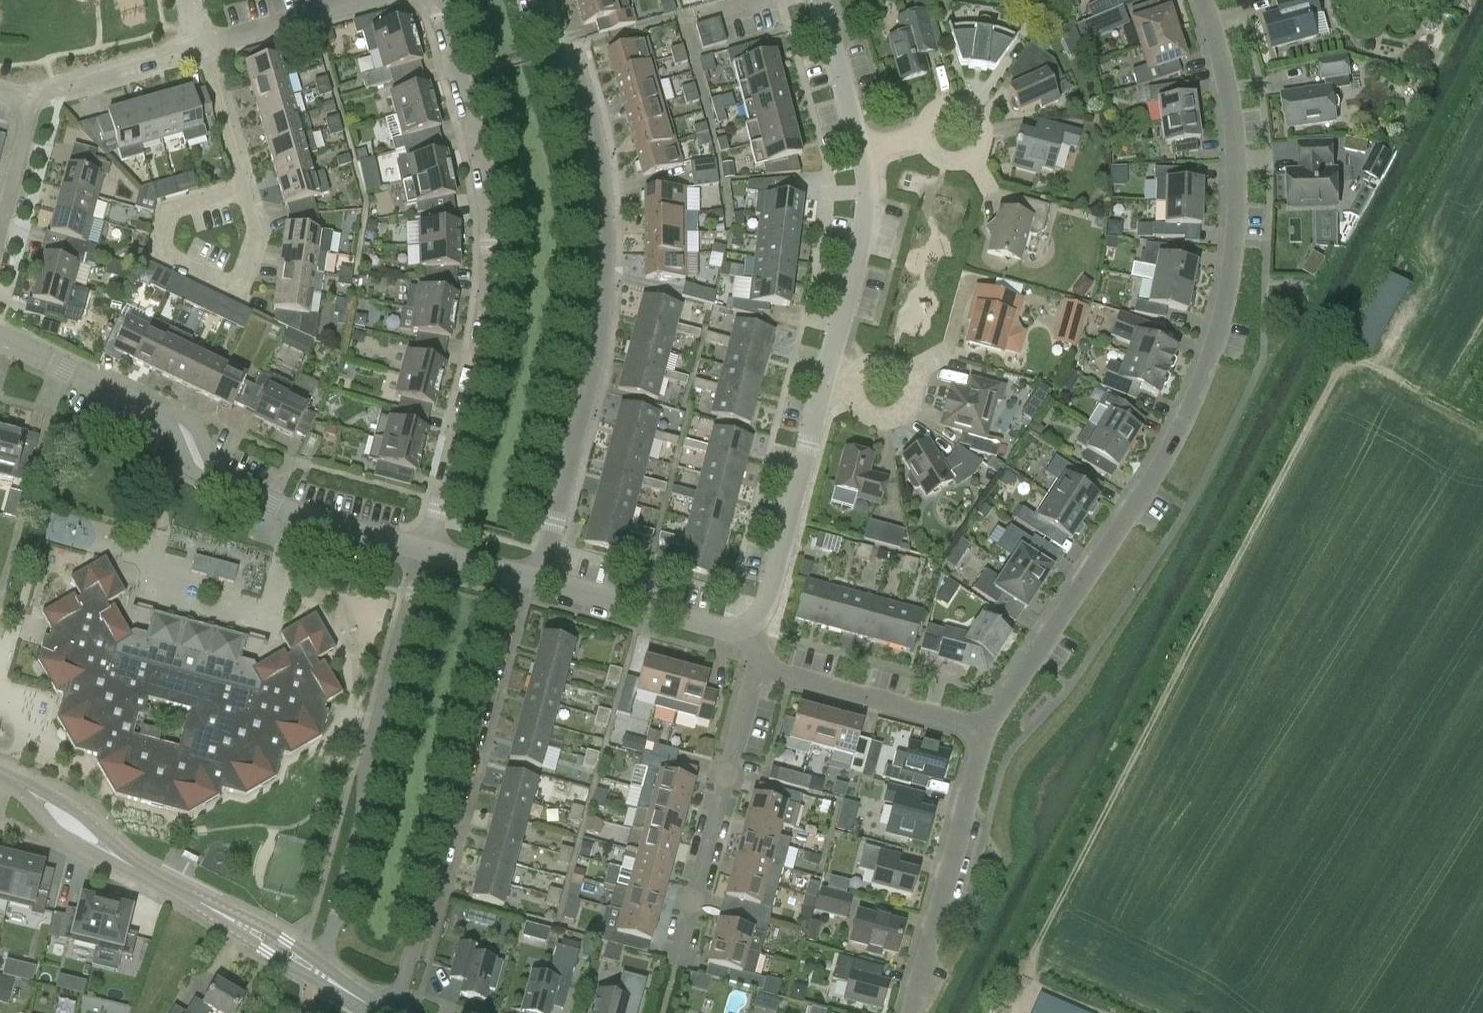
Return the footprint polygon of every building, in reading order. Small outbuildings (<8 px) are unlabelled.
[(610,31),(634,24),(631,11),(629,12),(625,0),(593,0),(577,4),(584,26),(595,23),(598,35),(610,31)] [(1068,11),(1077,6),(1074,0),(1063,0),(1068,11)] [(1092,19),(1110,12),(1104,0),(1103,0),(1087,9),(1092,19)] [(1110,12),(1128,5),(1133,3),(1132,0),(1104,0),(1110,12)] [(1265,17),(1273,49),(1316,37),(1311,17),(1320,15),(1316,0),(1275,0),(1279,14),(1265,17)] [(1139,46),(1176,35),(1168,10),(1161,12),(1157,1),(1130,10),(1134,21),(1131,22),(1139,46)] [(401,9),(374,17),(353,23),(356,35),(363,34),(368,54),(416,40),(410,19),(404,21),(401,9)] [(923,50),(934,47),(924,12),(897,19),(902,36),(888,39),(900,83),(927,75),(922,55),(923,50)] [(1437,16),(1430,15),(1425,18),(1423,25),(1427,30),(1433,32),(1439,28),(1440,22),(1437,16)] [(719,19),(695,26),(702,50),(726,43),(719,19)] [(967,69),(970,69),(974,70),(978,70),(985,72),(986,68),(993,70),(1016,39),(1011,36),(1005,33),(1002,32),(999,31),(991,30),(990,26),(989,23),(986,21),(982,20),(978,22),(976,24),(975,27),(971,27),(964,27),(958,27),(953,28),(947,28),(960,66),(968,65),(967,69)] [(1057,30),(1062,40),(1076,33),(1071,23),(1057,30)] [(335,42),(332,33),(321,36),(324,46),(335,42)] [(1136,88),(1154,82),(1181,73),(1177,62),(1184,59),(1176,35),(1139,46),(1146,67),(1131,72),(1136,88)] [(377,52),(383,71),(364,77),(362,81),(365,90),(419,75),(416,64),(422,62),(416,40),(368,54),(369,54),(377,52)] [(614,75),(652,64),(646,40),(607,51),(614,75)] [(730,66),(732,65),(738,86),(780,75),(774,53),(769,55),(765,41),(726,52),(730,66)] [(1054,61),(1042,53),(1030,44),(1011,70),(1022,78),(1016,87),(1008,90),(1012,100),(1009,104),(1012,111),(1018,112),(1018,114),(1038,105),(1041,110),(1058,102),(1050,85),(1062,79),(1054,61)] [(251,87),(285,77),(279,56),(273,57),(270,46),(247,52),(251,64),(245,65),(251,87)] [(672,58),(684,55),(682,47),(669,51),(672,58)] [(684,55),(672,58),(674,67),(687,63),(684,55)] [(1348,56),(1318,61),(1321,82),(1351,78),(1348,56)] [(652,64),(614,75),(619,94),(658,84),(652,64)] [(392,83),(395,94),(390,96),(396,117),(434,106),(428,85),(422,86),(419,75),(365,90),(365,91),(392,83)] [(780,75),(738,86),(743,105),(785,95),(780,75)] [(285,77),(251,87),(257,106),(291,97),(285,77)] [(317,89),(329,86),(327,78),(315,81),(317,89)] [(658,84),(619,94),(625,114),(663,103),(658,84)] [(1150,104),(1158,103),(1161,123),(1196,118),(1192,96),(1189,97),(1187,84),(1147,89),(1150,104)] [(329,86),(317,89),(319,98),(332,94),(329,86)] [(681,90),(683,98),(696,94),(694,86),(681,90)] [(201,118),(212,114),(213,114),(206,90),(194,93),(193,88),(171,95),(182,134),(185,144),(207,138),(201,118)] [(1331,88),(1282,95),(1287,128),(1336,121),(1335,112),(1339,109),(1340,104),(1338,100),(1333,98),(1331,88)] [(698,103),(696,94),(683,98),(685,106),(698,103)] [(182,134),(171,95),(150,101),(161,140),(182,134)] [(785,95),(743,105),(747,125),(744,126),(790,115),(785,95)] [(291,97),(257,106),(262,126),(296,116),(291,97)] [(710,101),(714,113),(722,111),(719,99),(710,101)] [(150,101),(129,106),(140,146),(161,140),(150,101)] [(663,103),(625,114),(630,134),(669,123),(663,103)] [(116,142),(119,152),(122,163),(144,157),(140,146),(129,106),(108,113),(109,117),(97,120),(104,145),(116,142)] [(434,106),(396,117),(402,138),(392,141),(394,152),(410,148),(437,141),(434,129),(440,128),(434,106)] [(726,123),(722,111),(714,113),(718,126),(726,123)] [(790,115),(744,126),(749,146),(795,134),(790,115)] [(296,116),(262,126),(268,145),(302,136),(296,116)] [(328,129),(340,125),(338,117),(326,121),(328,129)] [(1197,153),(1196,141),(1199,140),(1196,118),(1161,123),(1164,144),(1172,143),(1173,155),(1197,153)] [(1033,136),(1020,132),(1015,148),(1016,148),(1013,162),(1051,172),(1059,144),(1075,148),(1079,133),(1037,122),(1033,136)] [(636,153),(674,142),(669,123),(630,134),(636,153)] [(340,125),(328,129),(330,137),(343,134),(340,125)] [(695,137),(707,134),(705,125),(692,129),(695,137)] [(1116,140),(1115,132),(1107,133),(1108,141),(1116,140)] [(302,136),(268,145),(273,165),(307,156),(317,153),(311,133),(302,136)] [(795,134),(749,146),(754,168),(762,166),(765,176),(799,174),(795,157),(800,156),(795,134)] [(1348,138),(1345,150),(1365,154),(1368,142),(1348,138)] [(716,142),(720,154),(729,151),(725,139),(716,142)] [(446,152),(440,154),(437,141),(410,148),(413,159),(407,161),(412,182),(451,174),(446,152)] [(674,142),(636,153),(643,177),(681,166),(674,142)] [(1380,173),(1392,150),(1378,143),(1366,165),(1380,173)] [(1331,144),(1300,145),(1301,172),(1289,173),(1290,207),(1337,205),(1337,171),(1332,172),(1331,144)] [(307,156),(273,165),(279,184),(313,175),(307,156)] [(351,165),(349,156),(337,160),(339,168),(351,165)] [(87,159),(84,170),(69,166),(62,189),(98,198),(104,176),(108,177),(111,165),(87,159)] [(691,177),(716,173),(715,161),(690,164),(691,177)] [(728,179),(733,178),(731,163),(721,164),(723,179),(727,179),(728,179)] [(1112,185),(1126,184),(1125,165),(1110,166),(1112,185)] [(1153,181),(1155,181),(1155,203),(1200,204),(1201,182),(1177,181),(1178,170),(1154,169),(1153,181)] [(211,177),(198,171),(195,178),(207,184),(211,177)] [(313,199),(319,197),(319,198),(329,195),(323,173),(313,176),(313,175),(279,184),(285,206),(291,205),(294,216),(318,214),(313,199)] [(716,173),(691,177),(693,189),(718,186),(716,173)] [(451,174),(412,182),(401,185),(405,206),(416,204),(418,214),(423,214),(451,210),(449,197),(455,196),(451,174)] [(759,216),(799,221),(802,199),(772,196),(774,181),(747,183),(746,193),(762,195),(759,216)] [(175,187),(177,196),(188,192),(186,184),(175,187)] [(175,187),(163,190),(166,199),(177,196),(175,187)] [(154,215),(156,204),(140,188),(134,209),(154,215)] [(56,211),(92,220),(98,198),(62,189),(56,211)] [(644,214),(684,214),(684,189),(644,189),(644,214)] [(1020,199),(1015,216),(998,211),(994,225),(986,229),(991,238),(986,254),(1019,263),(1021,255),(1026,252),(1031,236),(1035,237),(1042,233),(1049,207),(1020,199)] [(1200,227),(1200,204),(1155,203),(1155,204),(1165,204),(1164,225),(1152,225),(1152,237),(1176,238),(1176,226),(1200,227)] [(419,246),(459,246),(458,223),(452,223),(451,210),(423,214),(424,224),(419,224),(419,246)] [(92,220),(56,211),(50,234),(66,238),(63,248),(87,255),(90,244),(86,242),(92,220)] [(710,223),(723,221),(721,213),(708,214),(710,223)] [(318,214),(294,216),(292,227),(286,226),(283,248),(329,255),(333,234),(321,232),(321,231),(315,230),(318,214)] [(684,214),(644,214),(644,234),(685,234),(684,214)] [(733,216),(735,228),(743,227),(741,214),(733,216)] [(757,238),(796,243),(799,221),(759,216),(757,238)] [(1095,222),(1099,228),(1103,229),(1106,219),(1096,217),(1095,222)] [(376,223),(368,222),(366,233),(374,235),(376,223)] [(150,226),(137,223),(135,232),(148,235),(150,226)] [(1119,224),(1109,223),(1107,237),(1121,238),(1122,228),(1119,224)] [(644,255),(685,254),(685,234),(644,234),(644,255)] [(741,237),(733,235),(730,248),(738,250),(741,237)] [(754,259),(794,264),(796,243),(757,238),(754,259)] [(1153,282),(1190,290),(1191,284),(1196,283),(1198,272),(1194,269),(1195,264),(1171,259),(1173,248),(1145,244),(1141,265),(1155,268),(1153,282)] [(420,269),(425,268),(425,279),(453,281),(454,268),(460,268),(459,246),(419,246),(420,269)] [(710,255),(723,258),(725,249),(712,246),(710,255)] [(38,278),(74,287),(80,265),(84,266),(87,255),(63,248),(60,259),(45,255),(38,278)] [(280,268),(323,275),(326,256),(329,256),(329,255),(283,248),(280,268)] [(142,253),(128,249),(125,260),(140,264),(142,253)] [(1326,258),(1314,252),(1303,271),(1315,278),(1326,258)] [(685,254),(644,255),(645,279),(685,279),(685,254)] [(721,269),(722,265),(723,258),(710,255),(708,267),(721,269)] [(794,264),(754,259),(751,281),(791,286),(794,264)] [(127,265),(113,261),(109,275),(123,279),(127,265)] [(721,269),(719,277),(728,279),(730,267),(722,265),(721,269)] [(277,288),(320,295),(323,275),(280,268),(277,288)] [(339,277),(352,279),(353,271),(340,269),(339,277)] [(175,275),(164,270),(155,288),(166,293),(175,275)] [(1373,357),(1412,287),(1385,272),(1346,342),(1373,357)] [(352,279),(339,277),(338,286),(350,288),(352,279)] [(80,308),(69,305),(74,287),(38,278),(32,301),(48,305),(45,316),(68,322),(76,324),(81,322),(83,313),(80,308)] [(1072,293),(1081,300),(1093,285),(1083,278),(1072,293)] [(424,289),(418,289),(409,287),(405,309),(454,317),(458,295),(452,294),(453,281),(425,279),(424,289)] [(186,303),(194,285),(187,281),(179,299),(186,303)] [(788,308),(791,286),(751,281),(749,302),(733,301),(727,300),(726,310),(757,318),(759,304),(788,308)] [(1019,294),(1020,285),(994,281),(993,290),(1019,294)] [(1190,290),(1153,282),(1148,304),(1136,301),(1133,313),(1157,318),(1159,307),(1186,312),(1187,307),(1191,306),(1193,295),(1190,292),(1190,290)] [(205,312),(214,294),(194,285),(186,303),(205,312)] [(713,306),(716,294),(684,286),(681,298),(713,306)] [(308,316),(311,295),(320,296),(320,295),(277,288),(273,310),(279,311),(277,324),(299,334),(302,315),(308,316)] [(971,313),(972,313),(975,314),(967,343),(1019,357),(1026,333),(1012,329),(1020,301),(977,289),(971,311),(971,312),(971,313)] [(225,321),(233,303),(214,294),(205,312),(225,321)] [(637,319),(676,330),(675,334),(687,337),(689,329),(677,326),(682,306),(643,296),(637,319)] [(349,302),(337,300),(334,316),(346,318),(349,302)] [(1052,343),(1076,350),(1087,308),(1063,302),(1052,343)] [(253,313),(246,309),(237,327),(244,331),(253,313)] [(411,333),(417,333),(415,344),(442,351),(445,338),(450,339),(454,317),(405,309),(405,310),(414,312),(411,333)] [(365,329),(366,322),(362,316),(355,315),(354,327),(365,329)] [(133,362),(148,330),(128,321),(128,322),(119,317),(105,348),(133,362)] [(1127,357),(1166,373),(1167,370),(1172,370),(1175,362),(1172,358),(1175,350),(1148,339),(1153,327),(1119,317),(1113,332),(1116,339),(1132,345),(1127,357)] [(637,319),(631,343),(669,353),(675,334),(676,330),(637,319)] [(730,340),(729,344),(768,355),(774,331),(735,320),(730,340)] [(153,371),(172,330),(153,321),(148,330),(133,362),(153,371)] [(43,334),(56,338),(59,327),(46,323),(43,334)] [(314,340),(302,335),(288,328),(281,345),(294,351),(306,356),(314,340)] [(689,329),(687,337),(698,340),(700,336),(701,332),(689,329)] [(172,330),(153,371),(172,380),(188,349),(187,349),(192,339),(172,330)] [(363,343),(365,335),(354,332),(352,340),(363,343)] [(718,337),(706,334),(705,338),(704,342),(716,345),(717,341),(718,337)] [(717,341),(716,345),(728,348),(722,367),(761,378),(768,355),(729,344),(730,340),(718,337),(717,341)] [(631,343),(625,366),(663,376),(662,380),(674,383),(676,375),(664,372),(669,353),(631,343)] [(401,375),(440,385),(445,364),(439,362),(442,351),(415,344),(412,355),(407,354),(401,375)] [(192,390),(207,358),(188,349),(172,380),(192,390)] [(1166,373),(1127,357),(1123,368),(1115,365),(1108,368),(1101,385),(1129,399),(1134,386),(1157,396),(1160,388),(1165,388),(1168,380),(1165,376),(1166,373)] [(207,358),(192,390),(211,399),(227,367),(207,358)] [(625,366),(618,390),(637,395),(658,400),(662,380),(663,376),(625,366)] [(247,377),(227,367),(211,399),(231,409),(233,405),(244,410),(261,375),(260,375),(254,387),(244,382),(247,377)] [(717,386),(716,391),(755,401),(761,378),(722,367),(717,386)] [(1063,378),(1074,385),(1079,378),(1068,371),(1063,378)] [(261,375),(244,410),(255,415),(253,419),(273,429),(292,389),(293,387),(273,377),(272,381),(261,375)] [(398,409),(425,417),(428,405),(434,407),(440,385),(401,375),(395,397),(401,398),(398,409)] [(676,375),(674,383),(686,386),(687,382),(688,378),(676,375)] [(985,439),(996,398),(987,396),(990,384),(970,379),(967,391),(950,386),(943,414),(954,418),(951,430),(962,433),(958,446),(969,449),(968,452),(995,459),(1000,443),(985,439)] [(703,391),(704,387),(706,383),(694,380),(693,384),(692,388),(703,391)] [(705,387),(704,391),(716,394),(710,414),(749,425),(755,401),(716,391),(717,386),(706,383),(705,387)] [(1022,416),(1033,424),(1053,393),(1042,385),(1022,416)] [(313,398),(292,389),(273,429),(293,438),(295,434),(306,439),(317,417),(306,412),(313,398)] [(621,403),(615,427),(653,437),(652,441),(664,444),(666,436),(654,433),(660,413),(637,407),(621,403)] [(1135,428),(1134,428),(1140,417),(1116,403),(1113,408),(1106,404),(1098,406),(1087,425),(1123,447),(1135,428)] [(374,439),(422,451),(428,430),(422,428),(425,417),(398,409),(392,408),(389,420),(380,417),(374,439)] [(1029,434),(1039,441),(1045,431),(1035,425),(1029,434)] [(1123,447),(1087,425),(1075,444),(1087,451),(1081,461),(1105,476),(1111,466),(1112,466),(1123,447)] [(0,446),(0,476),(25,483),(34,451),(22,448),(26,433),(5,427),(0,446)] [(335,438),(337,430),(328,427),(326,435),(335,438)] [(615,427),(609,450),(647,460),(652,441),(653,437),(615,427)] [(708,447),(707,451),(746,462),(752,438),(713,428),(708,447)] [(666,436),(664,444),(676,447),(677,443),(678,439),(666,436)] [(416,473),(422,451),(374,439),(368,460),(378,463),(374,477),(406,486),(410,472),(416,473)] [(696,444),(684,441),(683,445),(682,449),(694,452),(695,448),(696,444)] [(695,448),(694,452),(706,455),(701,475),(739,485),(746,462),(707,451),(708,447),(696,444),(695,448)] [(988,469),(981,464),(982,463),(957,447),(949,459),(941,464),(929,445),(925,444),(901,458),(911,474),(908,476),(907,480),(912,489),(917,490),(920,488),(924,496),(928,496),(952,482),(948,476),(962,467),(981,479),(988,469)] [(879,505),(886,479),(868,474),(873,457),(845,449),(834,489),(857,495),(856,499),(879,505)] [(609,450),(602,473),(641,483),(640,486),(652,490),(654,482),(642,479),(647,460),(609,450)] [(1050,498),(1084,520),(1088,515),(1092,516),(1097,508),(1095,504),(1098,499),(1080,487),(1080,480),(1083,475),(1055,457),(1044,474),(1056,481),(1057,488),(1050,498)] [(991,458),(985,467),(1000,476),(1005,468),(991,458)] [(602,473),(596,496),(635,506),(637,499),(640,486),(641,483),(602,473)] [(696,494),(695,498),(733,508),(739,485),(701,475),(696,494)] [(654,482),(652,490),(664,494),(665,489),(666,486),(654,482)] [(683,495),(684,490),(672,487),(671,491),(670,495),(682,498),(683,495)] [(683,495),(682,498),(694,502),(689,521),(727,531),(733,508),(695,498),(696,494),(684,490),(683,495)] [(596,496),(590,519),(629,530),(628,534),(637,536),(640,537),(642,529),(637,528),(630,526),(635,506),(596,496)] [(1084,520),(1050,498),(1044,507),(1038,510),(1034,516),(1022,508),(1014,519),(1042,538),(1046,531),(1053,529),(1071,541),(1074,536),(1078,537),(1083,528),(1081,525),(1084,520)] [(988,510),(981,506),(975,515),(982,520),(988,510)] [(16,519),(18,512),(5,508),(3,516),(16,519)] [(590,519),(584,543),(623,554),(628,534),(629,530),(590,519)] [(684,540),(683,544),(721,554),(727,531),(689,521),(684,540)] [(862,541),(899,551),(904,531),(867,522),(862,541)] [(1007,569),(1039,590),(1052,569),(1024,551),(1031,540),(1009,526),(995,548),(1014,559),(1007,569)] [(642,529),(640,537),(652,540),(653,536),(654,532),(642,529)] [(671,541),(672,537),(660,534),(659,538),(658,542),(670,545),(671,541)] [(818,534),(814,549),(821,551),(825,536),(818,534)] [(671,541),(670,545),(682,548),(676,568),(715,578),(721,554),(683,544),(684,540),(672,537),(671,541)] [(854,561),(861,563),(865,548),(857,546),(854,561)] [(872,550),(865,548),(861,563),(868,565),(872,550)] [(954,570),(962,558),(952,551),(944,563),(954,570)] [(878,552),(876,559),(886,562),(888,554),(878,552)] [(234,584),(239,568),(196,556),(192,572),(207,576),(206,580),(218,584),(219,579),(234,584)] [(105,558),(71,578),(81,598),(77,600),(74,595),(42,614),(51,630),(57,631),(55,639),(45,637),(38,662),(56,693),(63,695),(57,719),(75,750),(99,757),(97,764),(115,795),(140,802),(188,815),(219,797),(221,789),(246,796),(277,778),(283,754),(291,756),(322,738),(328,713),(319,710),(321,702),(326,703),(342,694),(324,662),(319,665),(316,660),(335,649),(315,614),(280,635),(291,654),(287,656),(284,651),(253,669),(251,667),(240,664),(247,638),(222,632),(174,619),(153,614),(146,639),(135,636),(132,637),(114,606),(109,609),(106,604),(125,593),(105,558)] [(900,573),(907,575),(911,560),(904,558),(900,573)] [(918,562),(911,560),(907,575),(914,577),(918,562)] [(812,566),(802,563),(799,575),(809,578),(812,566)] [(1026,610),(1039,590),(1007,569),(1000,580),(985,571),(973,590),(995,604),(992,610),(1014,624),(1024,608),(1026,610)] [(819,626),(829,587),(805,581),(795,619),(819,626)] [(842,632),(852,593),(829,587),(819,626),(842,632)] [(865,638),(876,600),(852,593),(842,632),(865,638)] [(888,645),(899,606),(876,600),(865,638),(888,645)] [(899,606),(888,645),(912,651),(923,612),(899,606)] [(970,637),(966,642),(960,638),(960,635),(926,626),(919,652),(938,657),(938,658),(953,662),(975,668),(984,655),(992,661),(1009,636),(1000,630),(1002,627),(984,615),(979,622),(976,622),(973,624),(968,631),(968,634),(970,637)] [(574,643),(543,635),(537,656),(569,665),(574,643)] [(531,677),(563,686),(569,665),(537,656),(531,677)] [(654,708),(666,665),(645,659),(639,681),(626,678),(616,714),(629,717),(636,693),(656,699),(654,708)] [(666,665),(654,708),(675,714),(687,670),(666,665)] [(607,675),(620,679),(622,669),(610,666),(607,675)] [(687,670),(675,714),(709,723),(717,694),(705,691),(709,676),(687,670)] [(620,679),(607,675),(605,681),(618,685),(620,679)] [(526,698),(557,707),(563,686),(531,677),(526,698)] [(520,719),(552,727),(557,707),(526,698),(520,719)] [(811,746),(820,712),(798,706),(795,721),(785,719),(780,738),(811,746)] [(596,717),(608,720),(610,713),(598,709),(596,717)] [(820,712),(811,746),(832,752),(841,718),(820,712)] [(608,720),(596,717),(594,725),(606,728),(608,720)] [(841,718),(832,752),(853,758),(850,770),(862,773),(866,761),(871,742),(858,739),(863,724),(841,718)] [(514,740),(546,748),(552,727),(520,719),(514,740)] [(646,740),(634,737),(631,750),(642,753),(646,740)] [(546,748),(514,740),(509,761),(540,770),(546,748)] [(910,744),(906,757),(895,754),(891,768),(885,766),(882,778),(909,786),(912,774),(941,782),(948,755),(937,752),(938,748),(922,744),(921,747),(910,744)] [(678,752),(666,749),(654,746),(651,758),(675,764),(678,752)] [(585,759),(597,762),(599,754),(587,751),(585,759)] [(640,765),(643,756),(633,753),(631,760),(633,763),(640,765)] [(675,764),(651,758),(643,756),(640,765),(640,768),(647,770),(642,791),(688,803),(694,782),(672,776),(675,764)] [(597,762),(585,759),(582,767),(595,770),(597,762)] [(873,780),(877,764),(866,761),(862,773),(861,777),(873,780)] [(769,781),(778,783),(800,789),(803,777),(772,768),(769,781)] [(500,794),(531,803),(537,781),(505,773),(500,794)] [(811,779),(803,777),(800,789),(808,791),(811,779)] [(835,784),(832,796),(843,799),(846,787),(835,784)] [(898,837),(925,844),(933,814),(914,808),(917,794),(888,787),(884,802),(894,804),(888,828),(899,831),(898,837)] [(593,799),(605,802),(608,793),(596,790),(593,799)] [(778,790),(775,802),(753,796),(747,817),(781,826),(787,805),(799,808),(802,797),(778,790)] [(636,811),(683,823),(688,803),(642,791),(636,811)] [(494,815),(526,824),(531,803),(500,794),(494,815)] [(605,802),(593,799),(591,807),(603,810),(605,802)] [(850,832),(858,803),(842,799),(834,828),(850,832)] [(570,813),(582,817),(584,809),(572,806),(570,813)] [(631,830),(678,843),(683,823),(636,811),(631,830)] [(582,817),(570,813),(568,821),(580,824),(582,817)] [(488,836),(520,845),(526,824),(494,815),(488,836)] [(741,837),(788,849),(791,840),(778,837),(781,826),(747,817),(741,837)] [(597,836),(600,822),(589,819),(585,833),(597,836)] [(678,843),(631,830),(626,850),(672,862),(678,843)] [(520,845),(488,836),(483,857),(514,865),(520,845)] [(788,849),(741,837),(736,857),(783,869),(788,849)] [(592,845),(581,843),(578,855),(589,858),(592,845)] [(558,855),(571,858),(573,851),(560,847),(558,855)] [(871,887),(910,898),(917,873),(888,865),(891,854),(864,847),(858,870),(874,874),(871,887)] [(633,873),(667,882),(672,862),(626,850),(623,859),(636,862),(633,873)] [(818,866),(821,857),(810,854),(807,863),(818,866)] [(571,858),(558,855),(556,863),(569,866),(571,858)] [(477,877),(509,886),(514,865),(483,857),(477,877)] [(731,877),(777,889),(783,869),(736,857),(731,877)] [(0,859),(0,901),(8,903),(17,864),(0,859)] [(42,870),(17,864),(8,903),(33,909),(31,915),(43,918),(48,895),(37,892),(42,870)] [(583,880),(585,872),(574,869),(572,877),(583,880)] [(620,871),(617,880),(615,889),(661,902),(667,882),(633,873),(632,874),(620,871)] [(509,886),(477,877),(471,899),(503,908),(509,886)] [(579,888),(581,889),(583,880),(572,877),(570,884),(570,886),(579,888)] [(725,898),(747,904),(744,915),(769,922),(777,889),(731,877),(725,898)] [(846,890),(847,881),(828,878),(826,887),(846,890)] [(816,899),(820,885),(809,882),(805,896),(816,899)] [(547,897),(560,900),(562,892),(549,889),(547,897)] [(610,909),(656,921),(661,902),(615,889),(610,909)] [(850,898),(822,890),(816,911),(845,919),(850,898)] [(107,903),(82,897),(76,920),(65,917),(59,940),(71,943),(72,937),(97,943),(107,903)] [(560,900),(547,897),(545,904),(557,908),(560,900)] [(574,920),(577,899),(565,897),(562,918),(574,920)] [(131,909),(107,903),(97,943),(122,949),(120,955),(132,958),(138,935),(126,932),(131,909)] [(479,924),(482,910),(470,907),(466,921),(479,924)] [(656,921),(610,909),(609,910),(622,913),(616,933),(600,929),(597,941),(625,949),(628,937),(650,943),(656,921)] [(850,943),(895,955),(903,924),(858,912),(850,943)] [(713,943),(747,952),(760,956),(765,934),(769,922),(744,915),(741,927),(719,921),(713,943)] [(794,927),(807,931),(808,930),(810,921),(810,920),(803,918),(802,918),(796,922),(794,927)] [(535,924),(526,921),(523,936),(532,938),(535,924)] [(815,942),(817,932),(808,930),(807,931),(805,940),(815,942)] [(484,1002),(487,990),(494,992),(502,963),(495,961),(495,960),(488,958),(483,950),(459,943),(451,972),(461,975),(464,980),(459,995),(484,1002)] [(579,946),(568,943),(566,948),(566,949),(577,952),(579,946)] [(726,982),(762,992),(765,980),(741,974),(747,952),(713,943),(707,965),(729,971),(726,982)] [(522,1012),(524,1012),(549,1012),(555,993),(566,996),(578,953),(577,952),(566,949),(557,947),(548,978),(532,973),(522,1012)] [(844,1000),(881,1010),(886,988),(879,986),(883,969),(838,957),(832,980),(848,984),(844,1000)] [(34,967),(20,964),(16,979),(30,983),(34,967)] [(647,980),(623,973),(616,997),(599,992),(593,1012),(638,1012),(647,980)] [(649,992),(655,994),(656,991),(659,977),(654,975),(649,992)] [(689,987),(706,990),(707,979),(690,977),(689,987)] [(71,993),(83,996),(86,982),(74,980),(71,993)] [(211,1010),(216,1012),(234,1012),(243,997),(217,981),(204,1004),(194,999),(186,1012),(209,1012),(211,1010)] [(775,1012),(779,997),(769,994),(764,1010),(775,1012)] [(1039,995),(1032,1012),(1082,1012),(1039,995)]
